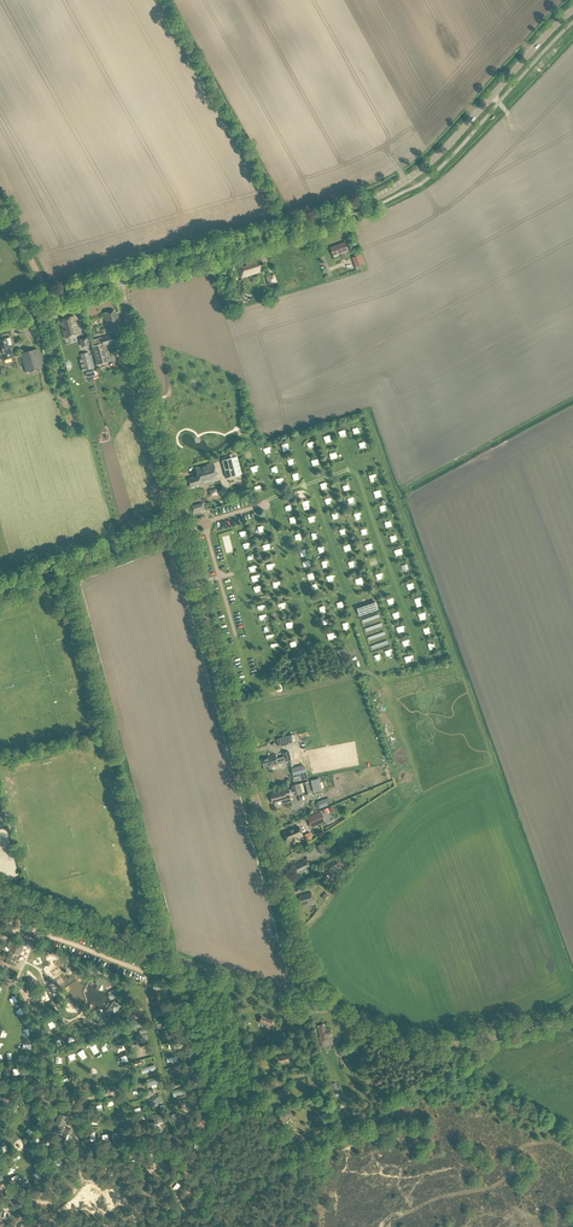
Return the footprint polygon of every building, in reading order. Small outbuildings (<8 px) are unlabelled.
[(345,253),(348,252),(345,243),(330,249),(333,257),(341,254),(342,257),(346,256),(345,253)] [(364,263),(361,255),(352,258),(355,266),(364,263)] [(258,263),(258,261),(239,267),(242,278),(264,271),(261,262),(258,263)] [(274,273),(265,276),(268,285),(278,282),(274,273)] [(109,333),(114,331),(123,329),(118,313),(116,313),(115,311),(104,314),(109,333)] [(80,334),(75,316),(62,320),(63,323),(61,323),(65,338),(80,334)] [(116,334),(115,335),(102,338),(102,339),(91,342),(97,365),(108,362),(104,346),(118,343),(116,334)] [(79,339),(81,347),(90,345),(88,337),(79,339)] [(10,338),(6,339),(0,340),(0,353),(2,361),(13,358),(9,346),(12,345),(10,338)] [(26,373),(42,368),(37,349),(21,353),(26,373)] [(79,359),(82,371),(94,368),(91,356),(89,356),(88,353),(81,355),(81,358),(79,359)] [(237,457),(223,461),(227,478),(241,474),(237,457)] [(219,481),(214,463),(196,468),(198,476),(188,479),(190,488),(200,485),(200,486),(219,481)] [(238,480),(241,488),(246,486),(243,478),(238,480)] [(298,499),(304,494),(300,489),(294,494),(298,499)] [(203,503),(191,506),(193,514),(205,510),(203,503)] [(378,610),(374,600),(356,606),(359,616),(378,610)] [(364,623),(380,617),(379,614),(362,620),(364,623)] [(369,640),(386,635),(385,632),(368,637),(369,640)] [(79,741),(77,741),(78,744),(92,740),(90,733),(78,736),(79,741)] [(278,742),(279,747),(289,744),(293,743),(291,735),(280,739),(281,742),(278,742)] [(289,751),(282,753),(284,762),(291,760),(289,751)] [(275,766),(279,765),(276,754),(269,756),(269,757),(262,759),(264,767),(274,764),(275,766)] [(304,765),(291,768),(293,778),(299,777),(300,780),(307,778),(304,765)] [(271,796),(272,803),(275,803),(277,805),(283,804),(291,802),(289,795),(295,794),(295,795),(304,792),(305,795),(312,793),(308,782),(292,786),(293,788),(272,794),(273,796),(271,796)] [(325,799),(317,802),(320,809),(328,805),(331,803),(328,798),(325,799)] [(307,817),(311,827),(325,822),(321,811),(307,817)] [(297,840),(298,839),(298,838),(297,837),(302,835),(298,826),(283,833),(287,842),(292,840),(293,841),(294,841),(295,841),(297,840)] [(325,851),(321,844),(316,846),(320,853),(325,851)] [(311,868),(306,859),(294,865),(295,867),(293,868),(296,873),(298,872),(299,874),(311,868)] [(333,878),(344,870),(338,862),(328,870),(333,878)] [(314,902),(311,892),(300,895),(300,897),(298,898),(301,906),(314,902)] [(10,940),(7,947),(6,950),(10,951),(5,963),(15,966),(23,945),(10,940)] [(273,1020),(262,1015),(259,1022),(266,1025),(264,1028),(268,1030),(273,1020)] [(325,1030),(324,1024),(318,1026),(321,1037),(319,1037),(322,1047),(333,1044),(331,1039),(333,1039),(331,1034),(332,1034),(330,1028),(325,1030)] [(114,1039),(118,1041),(122,1034),(118,1032),(114,1039)] [(88,1047),(94,1054),(100,1050),(93,1042),(88,1047)] [(288,1061),(286,1054),(277,1057),(279,1064),(288,1061)] [(338,1092),(336,1084),(330,1086),(333,1094),(338,1092)] [(289,1095),(288,1088),(278,1090),(280,1097),(289,1095)] [(59,1114),(53,1131),(61,1134),(67,1117),(59,1114)] [(308,1116),(311,1128),(321,1125),(318,1114),(308,1116)] [(65,1128),(59,1146),(67,1148),(74,1131),(65,1128)]
